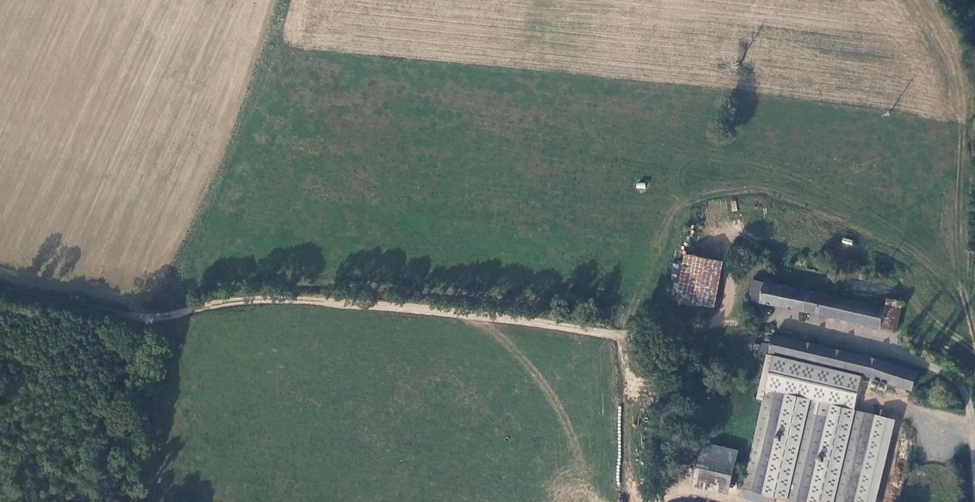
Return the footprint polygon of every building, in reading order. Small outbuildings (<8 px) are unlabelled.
[(757,247),(754,256),(768,258),(768,248),(757,247)] [(717,258),(704,256),(695,254),(676,250),(667,293),(698,300),(705,301),(709,301),(717,258)] [(832,313),(880,324),(883,305),(838,295),(769,281),(770,278),(753,274),(749,297),(781,303),(832,313)] [(880,324),(896,328),(901,299),(886,296),(883,305),(880,324)] [(765,336),(762,349),(773,352),(803,358),(803,366),(807,367),(818,369),(819,363),(823,364),(822,370),(846,376),(849,369),(871,375),(876,356),(774,332),(771,337),(765,336)] [(701,349),(697,366),(707,370),(712,351),(701,349)] [(799,365),(803,366),(803,358),(773,352),(770,364),(797,371),(799,365)] [(917,369),(876,356),(871,375),(912,387),(917,369)] [(844,384),(846,376),(822,370),(820,378),(844,384)] [(765,385),(741,486),(808,501),(877,501),(898,418),(765,385)] [(732,485),(742,448),(705,440),(696,475),(732,485)]
